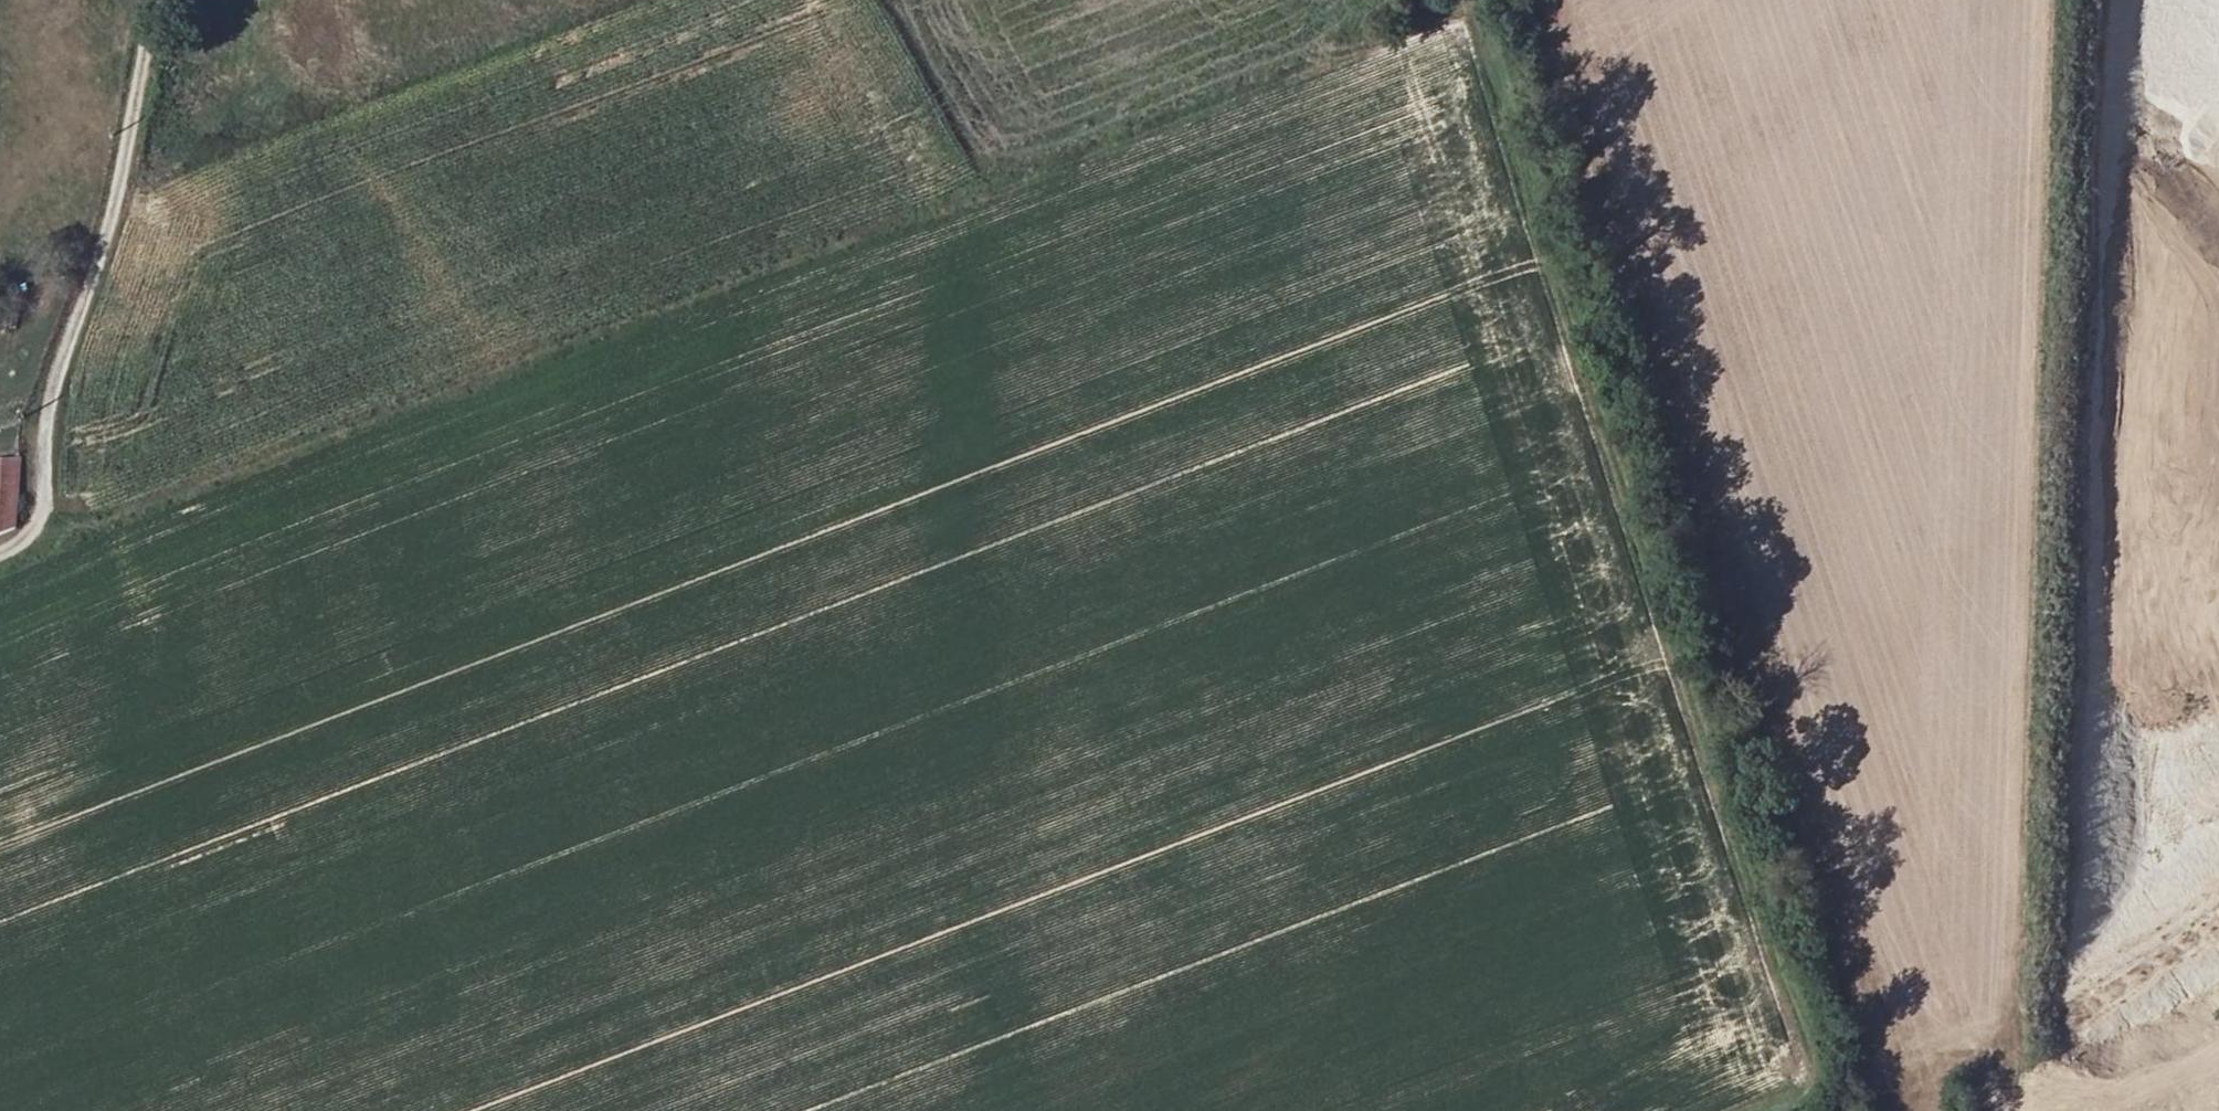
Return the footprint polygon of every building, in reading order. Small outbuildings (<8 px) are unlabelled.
[(18,535),(17,457),(0,457),(0,535),(18,535)]
